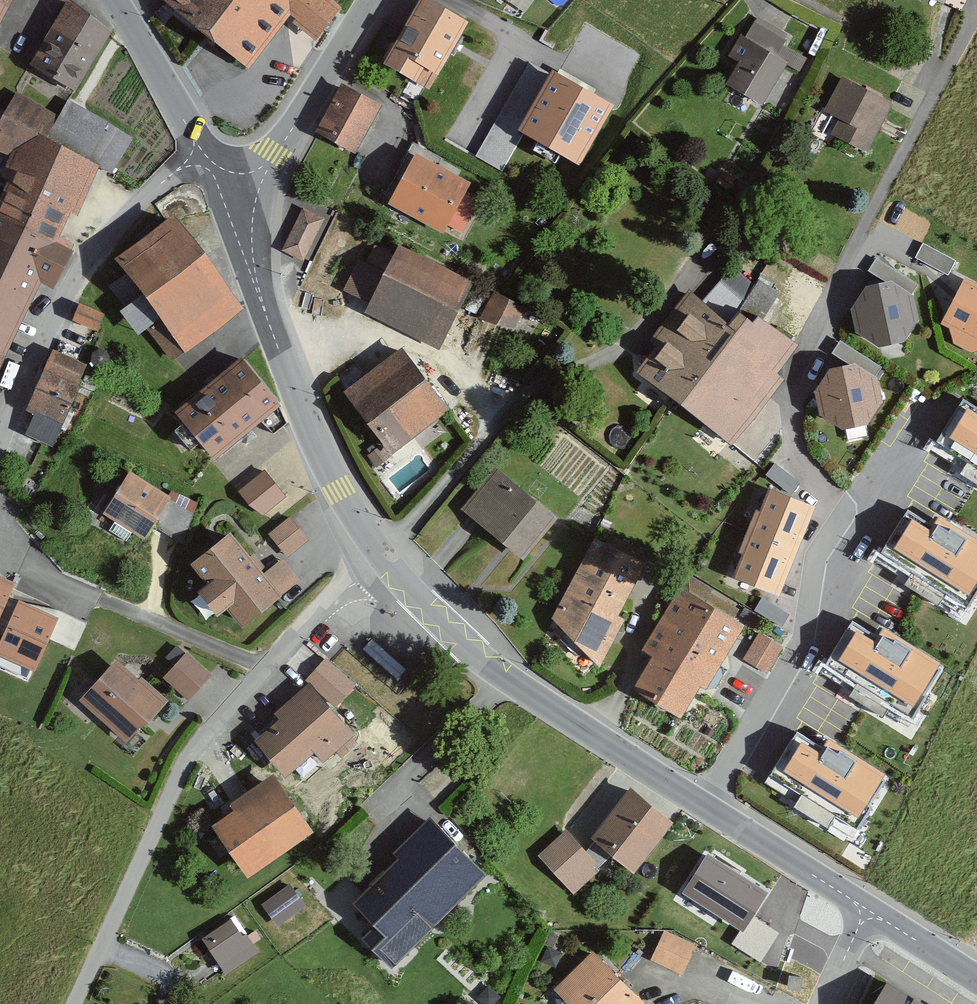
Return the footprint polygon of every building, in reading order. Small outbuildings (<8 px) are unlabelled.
[(31,64),(76,91),(111,31),(70,0),(68,0),(31,64)] [(165,2),(206,33),(216,41),(250,66),(264,47),(281,26),(289,16),(290,15),(295,18),(292,23),(308,34),(316,41),(340,9),(336,4),(339,0),(162,0),(165,2)] [(382,62),(424,86),(429,89),(450,53),(454,45),(460,34),(467,23),(465,22),(426,0),(418,0),(399,33),(382,62)] [(786,40),(754,22),(745,37),(777,55),(783,43),(786,40)] [(731,87),(763,105),(784,69),(787,64),(788,62),(777,55),(745,37),(740,34),(728,56),(739,63),(735,70),(727,84),(731,87)] [(810,58),(783,43),(777,55),(788,62),(787,64),(801,72),(810,58)] [(523,134),(556,76),(529,61),(476,156),(503,171),(523,134)] [(580,166),(614,105),(558,73),(556,76),(523,134),(580,166)] [(890,108),(894,102),(892,101),(843,76),(826,109),(825,111),(839,117),(830,134),(834,135),(868,152),(879,130),(882,125),(885,119),(890,108)] [(344,86),(320,130),(356,149),(380,105),(344,86)] [(72,249),(75,244),(61,237),(72,215),(79,218),(99,167),(100,166),(49,137),(59,118),(19,99),(0,138),(0,147),(13,153),(2,177),(9,181),(0,199),(0,215),(72,249)] [(69,100),(59,118),(49,137),(100,166),(99,167),(113,175),(133,139),(87,110),(77,105),(69,100)] [(465,194),(471,183),(438,165),(442,158),(413,143),(403,162),(409,166),(388,204),(443,235),(448,225),(465,194)] [(479,202),(465,194),(448,225),(462,233),(479,202)] [(324,218),(303,207),(281,251),(303,262),(324,218)] [(0,215),(0,238),(2,239),(0,243),(0,353),(6,356),(41,281),(54,287),(72,249),(0,215)] [(167,221),(115,260),(141,295),(184,352),(243,308),(174,216),(167,221)] [(956,261),(923,243),(919,250),(915,257),(948,275),(956,261)] [(375,244),(366,262),(387,271),(395,254),(375,244)] [(371,304),(365,315),(439,351),(471,284),(398,249),(395,254),(387,271),(371,304)] [(366,262),(359,258),(344,290),(371,304),(387,271),(366,262)] [(868,271),(886,282),(892,281),(912,294),(918,285),(895,271),(876,259),(872,265),(868,271)] [(976,343),(976,284),(965,278),(955,297),(941,324),(950,329),(976,343)] [(780,293),(759,280),(739,312),(740,313),(747,318),(752,322),(757,316),(764,320),(780,293)] [(878,284),(866,287),(852,309),(857,336),(880,350),(904,345),(906,344),(921,322),(915,295),(912,294),(892,281),(886,282),(878,284)] [(526,306),(495,290),(480,319),(497,323),(515,328),(526,306)] [(747,318),(740,313),(729,324),(690,291),(649,341),(656,346),(636,373),(670,399),(673,401),(679,406),(680,406),(747,318)] [(171,362),(184,352),(141,295),(120,311),(139,335),(147,329),(171,362)] [(105,312),(79,302),(72,321),(97,331),(105,312)] [(752,322),(747,318),(680,406),(704,424),(728,443),(780,377),(773,370),(795,342),(764,320),(757,316),(752,322)] [(836,348),(832,353),(850,365),(857,363),(876,376),(882,367),(841,341),(836,348)] [(348,389),(344,392),(384,443),(392,453),(435,420),(448,410),(449,409),(401,348),(348,389)] [(110,357),(106,351),(98,349),(92,353),(91,361),(94,367),(102,368),(108,365),(110,357)] [(53,351),(26,411),(34,414),(35,415),(36,413),(62,424),(79,387),(76,386),(85,365),(53,351)] [(278,403),(243,360),(176,415),(212,458),(247,429),(259,420),(273,434),(287,423),(278,403)] [(830,368),(815,390),(818,403),(820,417),(842,432),(844,431),(869,427),(884,405),(879,379),(876,376),(857,363),(850,365),(843,366),(830,368)] [(976,468),(976,408),(962,398),(935,441),(976,468)] [(60,431),(62,424),(36,413),(35,415),(34,414),(25,434),(43,442),(52,447),(60,431)] [(376,467),(391,457),(382,445),(368,456),(376,467)] [(800,483),(774,463),(765,475),(772,480),(791,494),(796,488),(800,483)] [(495,469),(462,511),(467,515),(474,521),(480,525),(504,544),(507,547),(521,558),(554,516),(495,469)] [(167,495),(130,471),(129,473),(102,514),(133,534),(143,540),(145,537),(149,531),(153,525),(154,523),(169,499),(171,497),(167,495)] [(264,471),(239,490),(249,506),(263,514),(285,497),(274,483),(264,471)] [(771,489),(761,511),(756,509),(747,532),(797,553),(799,546),(815,508),(771,489)] [(193,514),(169,499),(154,523),(153,525),(165,533),(183,544),(193,514)] [(969,608),(976,596),(976,541),(950,524),(935,514),(929,524),(907,510),(880,552),(969,608)] [(298,527),(289,517),(268,534),(287,557),(308,539),(298,527)] [(738,553),(743,555),(734,577),(779,596),(795,558),(797,553),(747,532),(738,553)] [(253,564),(228,534),(191,564),(208,585),(200,592),(217,613),(227,605),(243,625),(279,597),(253,564)] [(594,538),(553,618),(595,663),(600,668),(614,640),(625,620),(618,616),(645,563),(594,538)] [(291,569),(283,559),(265,573),(282,594),(300,580),(291,569)] [(652,657),(632,689),(636,691),(680,717),(699,685),(706,688),(744,625),(735,620),(741,610),(712,593),(714,590),(687,573),(641,650),(652,657)] [(0,575),(0,615),(15,581),(0,575)] [(790,614),(762,598),(755,611),(782,627),(786,621),(790,614)] [(19,600),(0,642),(0,656),(34,671),(49,639),(58,618),(19,600)] [(761,618),(745,608),(739,617),(756,627),(761,618)] [(824,662),(913,719),(928,695),(925,694),(941,669),(937,666),(939,663),(894,634),(885,628),(878,638),(852,622),(824,662)] [(783,647),(758,632),(742,660),(767,675),(783,647)] [(367,644),(363,649),(398,679),(402,674),(407,669),(371,639),(367,644)] [(212,675),(187,653),(175,666),(165,678),(190,700),(200,688),(212,675)] [(315,670),(306,679),(336,706),(356,686),(326,658),(315,670)] [(83,697),(80,701),(127,743),(143,725),(145,727),(149,723),(169,701),(142,677),(140,680),(133,673),(117,659),(96,682),(91,688),(83,697)] [(274,714),(279,719),(254,741),(286,777),(314,753),(323,763),(354,736),(308,684),(274,714)] [(770,774),(859,830),(873,807),(871,805),(887,781),(883,778),(885,775),(839,745),(829,739),(822,749),(796,732),(770,774)] [(230,805),(234,811),(211,826),(247,879),(314,832),(274,774),(240,798),(230,805)] [(628,788),(589,838),(611,856),(634,874),(674,824),(628,788)] [(484,876),(430,821),(396,855),(401,860),(385,876),(366,895),(355,905),(388,939),(376,951),(392,967),(484,876)] [(538,856),(573,895),(599,871),(597,869),(595,867),(598,864),(576,840),(567,830),(538,856)] [(768,893),(708,855),(683,893),(719,916),(741,930),(743,931),(753,916),(768,893)] [(290,886),(263,905),(277,925),(304,907),(290,886)] [(766,924),(753,916),(743,931),(741,930),(732,944),(761,963),(780,933),(766,924)] [(241,938),(229,920),(201,940),(225,976),(259,953),(247,934),(241,938)] [(551,932),(545,944),(547,946),(553,949),(559,936),(551,932)] [(664,932),(651,960),(682,975),(688,961),(695,947),(664,932)] [(547,946),(540,961),(556,968),(562,953),(553,949),(547,946)] [(567,1003),(646,1003),(592,949),(552,988),(567,1003)] [(886,979),(870,1003),(926,1003),(886,979)]
